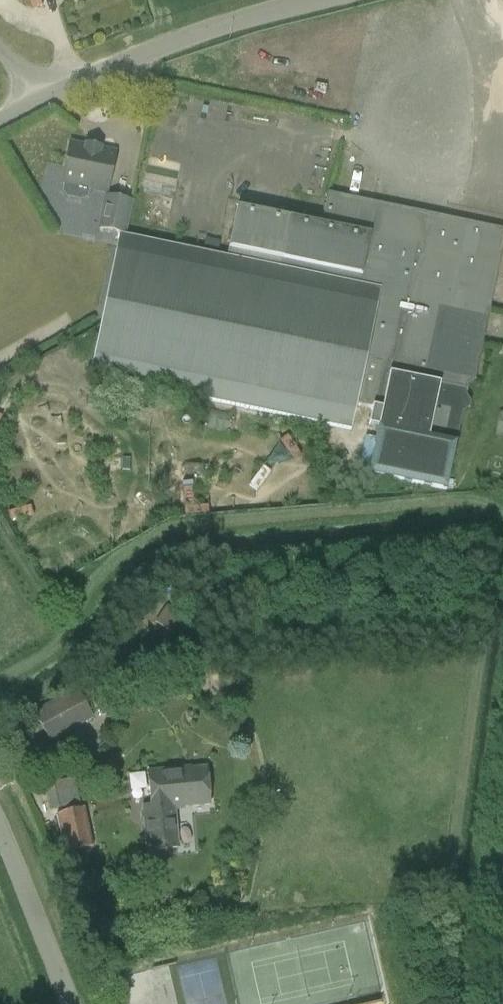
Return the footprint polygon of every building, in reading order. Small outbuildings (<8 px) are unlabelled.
[(62,183),(64,184),(62,191),(66,197),(82,200),(88,196),(89,189),(107,193),(115,154),(99,150),(99,148),(87,145),(86,147),(70,144),(65,165),(62,183)] [(378,428),(374,447),(369,474),(447,491),(463,412),(470,408),(471,402),(467,395),(469,385),(476,380),(483,345),(502,247),(502,229),(328,193),(322,224),(237,207),(227,257),(119,234),(117,246),(103,312),(100,324),(89,376),(318,424),(351,431),(365,361),(381,364),(368,426),(378,428)] [(133,201),(104,194),(96,228),(125,235),(133,201)] [(50,742),(93,719),(77,688),(33,712),(50,742)] [(184,806),(209,804),(206,767),(181,769),(181,767),(148,770),(151,807),(143,808),(147,850),(177,848),(174,809),(184,809),(184,806)] [(63,782),(43,787),(49,811),(69,806),(63,782)] [(85,808),(56,815),(64,853),(93,847),(85,808)]
